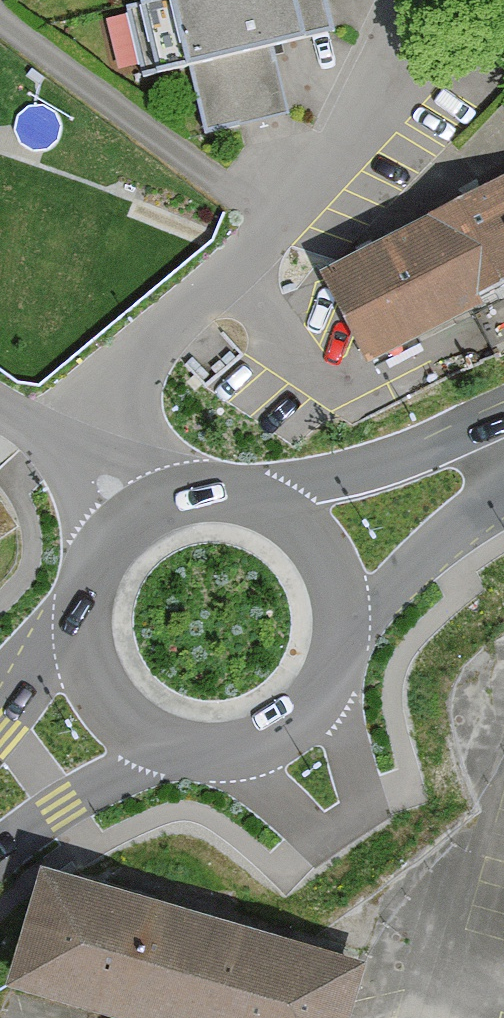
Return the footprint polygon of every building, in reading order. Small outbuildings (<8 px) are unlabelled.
[(138,5),(156,86),(308,53),(296,0),(162,0),(138,5)] [(318,291),(366,378),(485,312),(481,305),(503,292),(503,188),(318,291)] [(0,503),(0,536),(15,525),(0,503)] [(85,1017),(353,1017),(366,976),(41,881),(9,995),(85,1017)]
